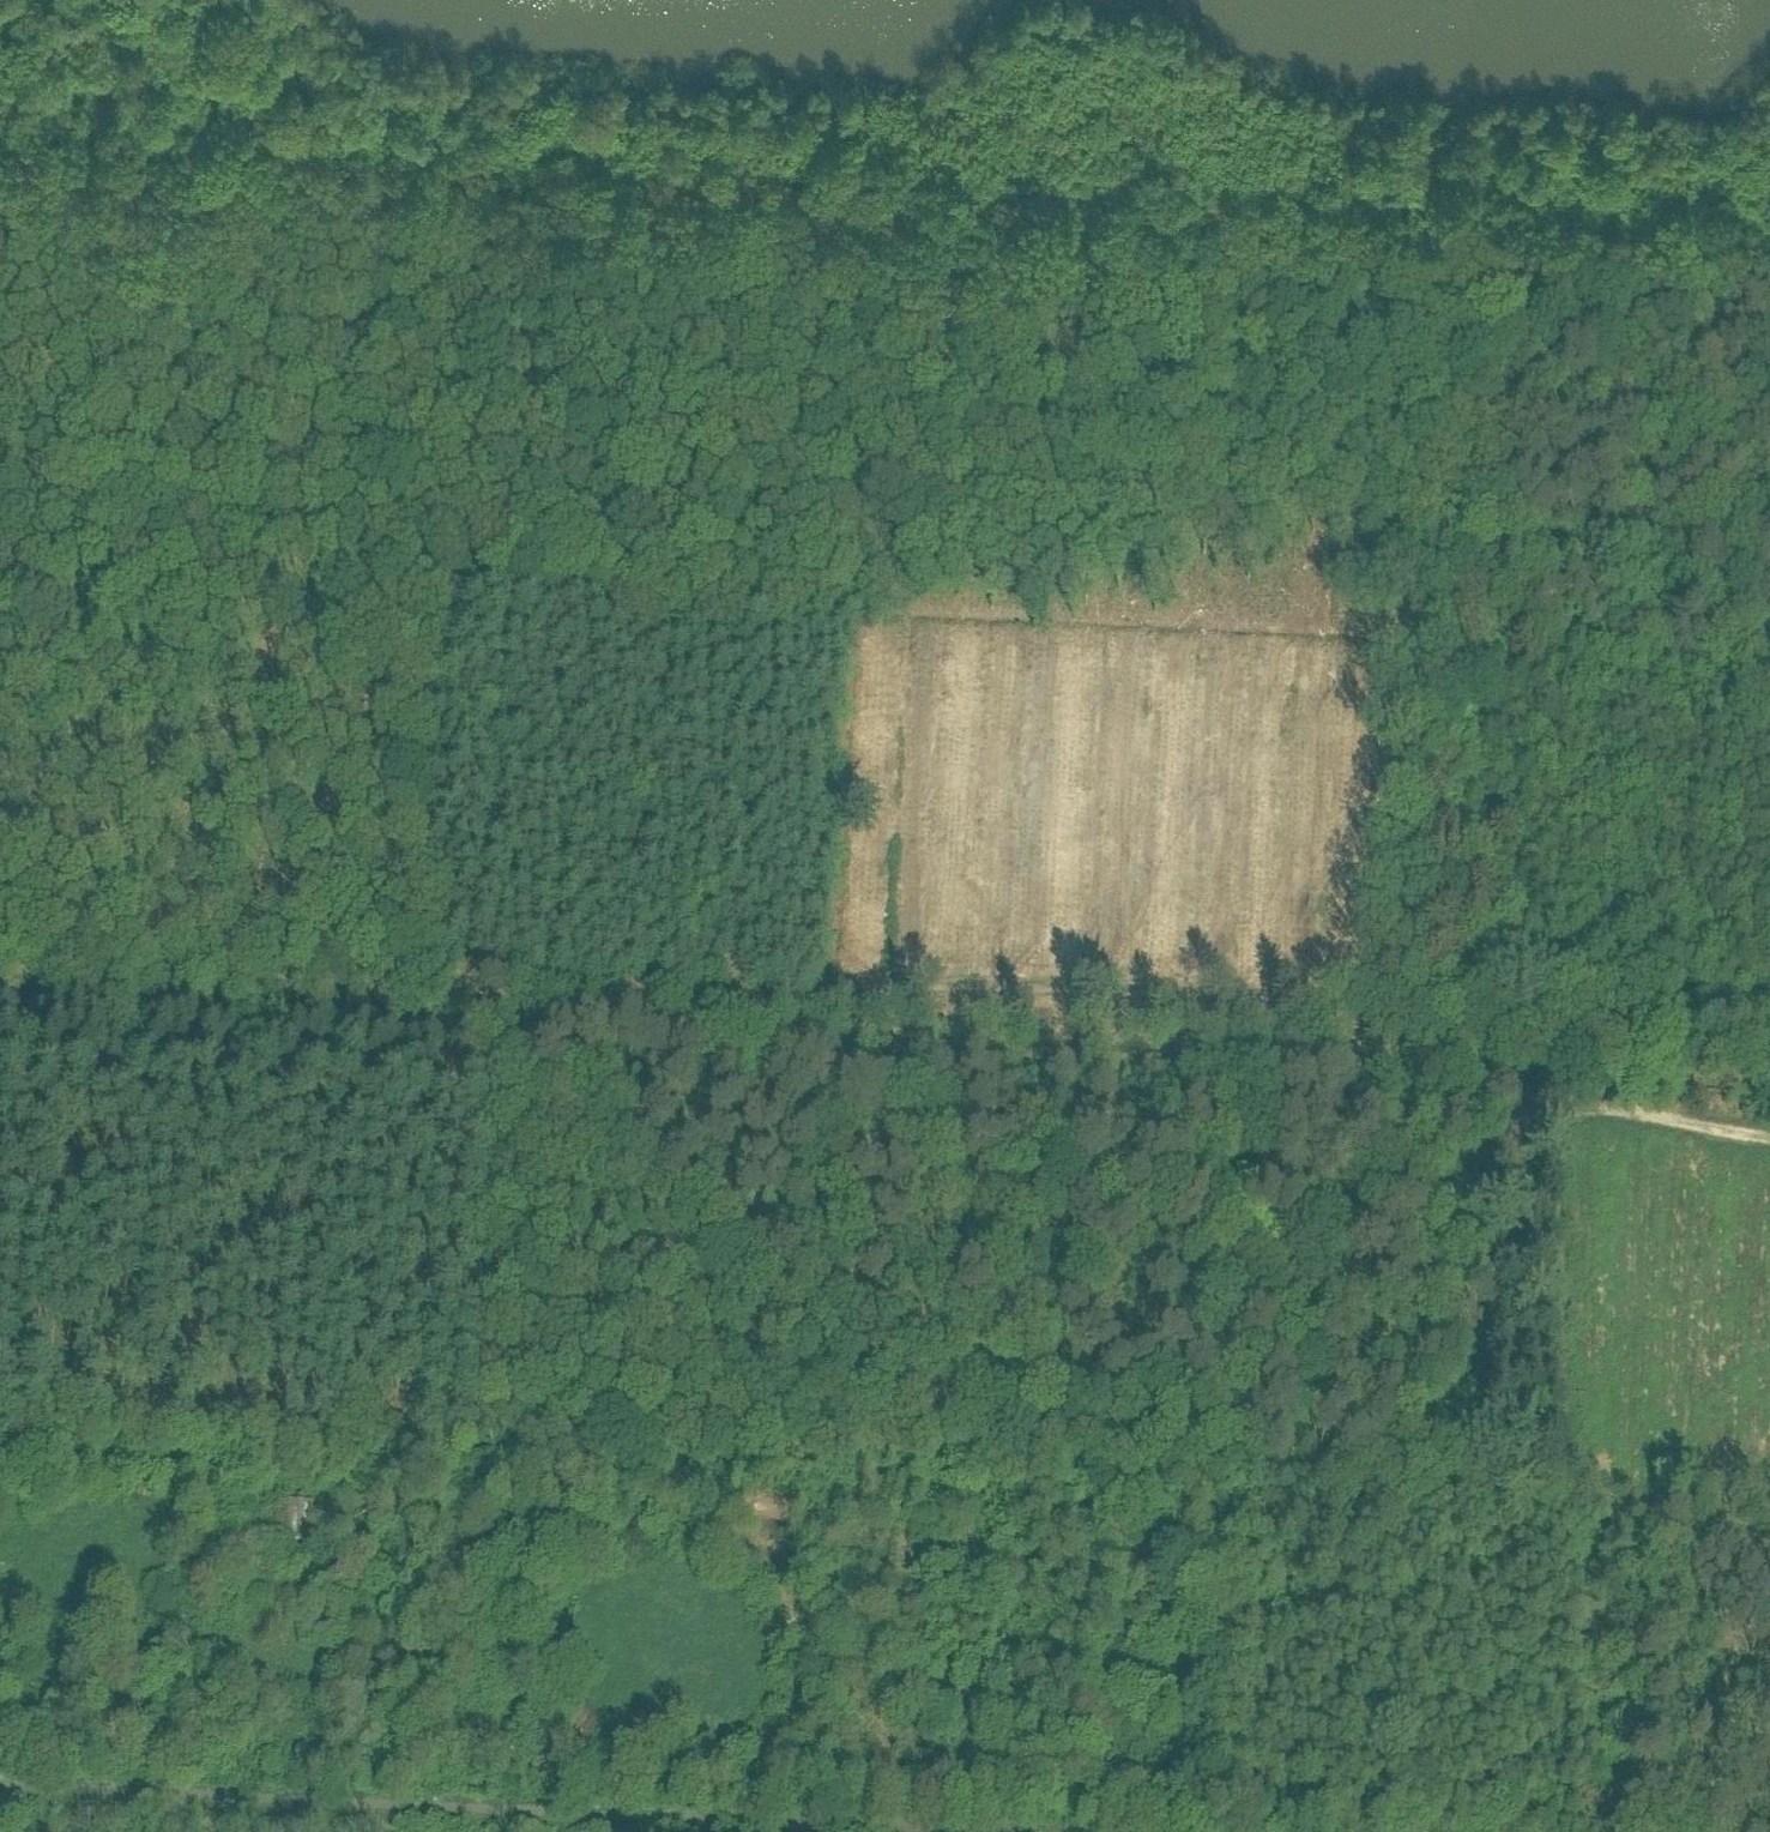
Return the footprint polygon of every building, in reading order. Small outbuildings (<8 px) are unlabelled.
[(289,1504),(287,1542),(308,1543),(310,1505),(289,1504)]
